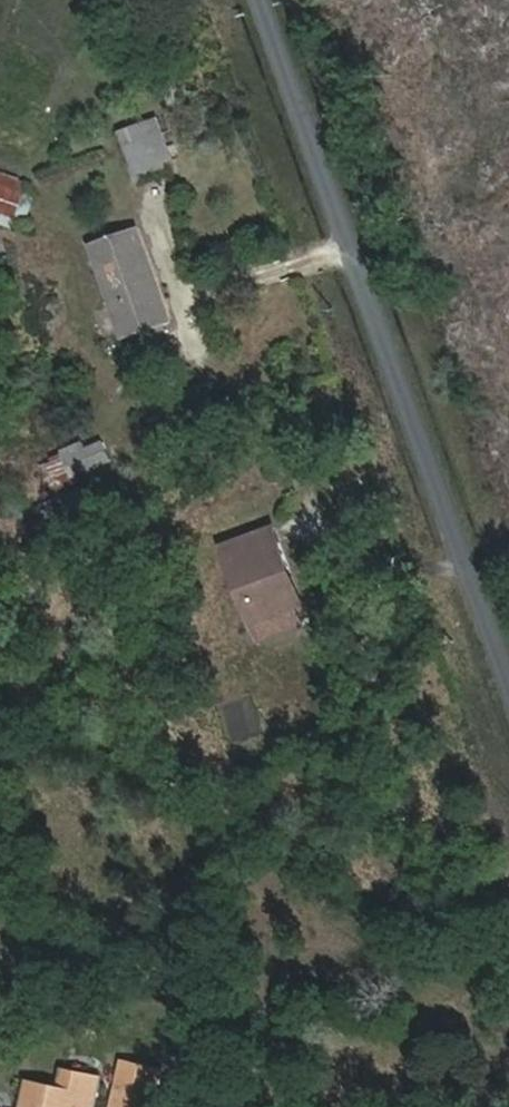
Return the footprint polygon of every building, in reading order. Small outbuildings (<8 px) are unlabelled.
[(141,161),(160,153),(144,115),(126,123),(141,161)] [(17,233),(36,186),(0,172),(0,226),(17,233)] [(125,321),(170,303),(137,211),(90,230),(125,321)] [(67,474),(110,465),(104,438),(61,447),(67,474)] [(257,609),(312,584),(284,504),(226,528),(257,609)] [(318,603),(312,584),(257,609),(263,626),(318,603)] [(253,705),(229,704),(228,738),(252,738),(253,705)] [(151,1084),(111,1080),(108,1106),(148,1106),(151,1084)]
